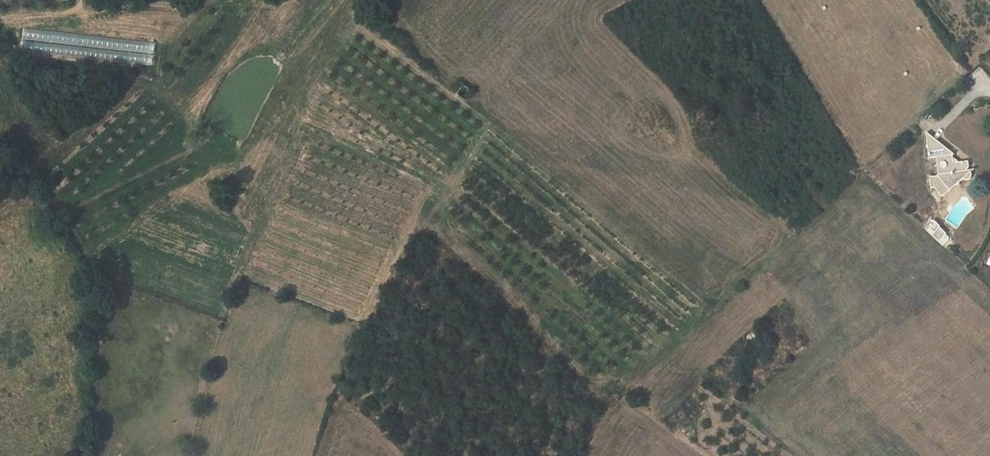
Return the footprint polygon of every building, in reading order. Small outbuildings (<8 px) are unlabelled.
[(456,95),(464,101),(472,90),(463,84),(456,95)] [(930,177),(930,185),(933,185),(935,187),(940,193),(942,195),(943,195),(944,195),(963,179),(964,179),(965,180),(966,180),(968,180),(970,179),(971,177),(972,176),(971,174),(971,171),(970,171),(967,171),(967,169),(969,169),(969,166),(969,163),(968,161),(958,162),(956,164),(956,166),(954,166),(953,165),(952,164),(952,163),(952,160),(953,159),(953,155),(954,154),(927,132),(929,157),(931,158),(937,157),(939,174),(938,176),(930,177)] [(938,242),(945,234),(946,233),(935,223),(927,231),(938,242)] [(938,242),(943,246),(948,240),(948,239),(948,238),(948,236),(945,234),(938,242)]
